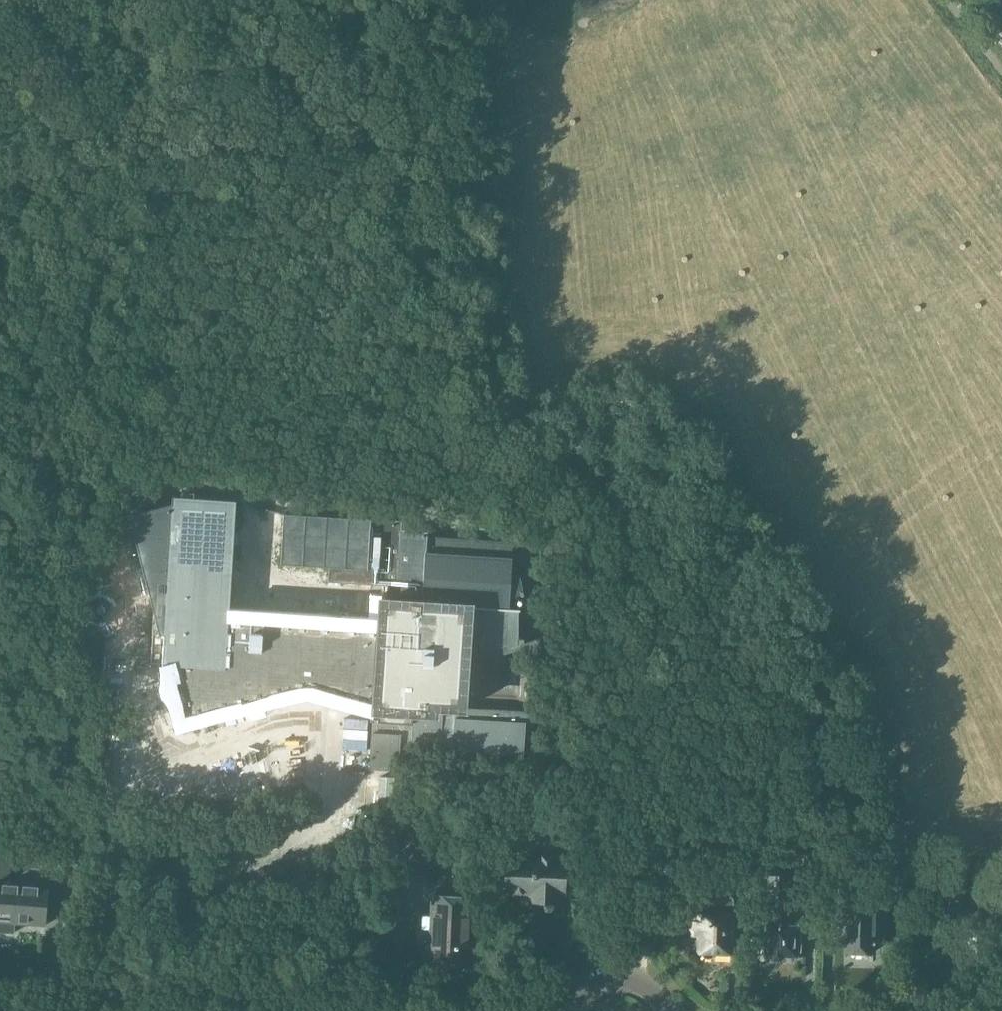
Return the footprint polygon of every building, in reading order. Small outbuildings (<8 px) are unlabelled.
[(223,668),(224,653),(229,653),(228,660),(239,661),(239,665),(330,670),(377,674),(375,710),(378,711),(377,721),(372,720),(369,769),(398,771),(400,744),(411,745),(411,749),(523,755),(525,724),(530,724),(531,712),(463,708),(468,636),(480,637),(480,641),(518,644),(520,611),(521,611),(522,609),(511,609),(511,598),(524,596),(519,577),(511,578),(512,543),(427,537),(427,533),(400,531),(400,523),(371,520),(284,515),(281,565),(329,568),(328,583),(370,586),(367,627),(242,619),(242,621),(228,620),(236,501),(175,497),(175,503),(128,515),(153,611),(150,663),(180,665),(175,735),(265,741),(264,751),(295,753),(299,693),(268,691),(268,701),(218,698),(220,667),(223,668)] [(565,853),(524,852),(523,862),(508,861),(507,893),(532,894),(531,899),(558,901),(558,895),(563,895),(565,853)] [(824,865),(825,853),(806,852),(806,864),(824,865)] [(45,926),(48,886),(10,883),(10,879),(11,863),(0,862),(0,922),(45,926)] [(789,880),(771,880),(771,890),(767,890),(766,925),(765,955),(768,955),(768,957),(772,961),(780,961),(783,959),(783,956),(801,957),(803,926),(786,926),(788,891),(789,880)] [(848,904),(844,903),(843,935),(845,935),(845,952),(873,952),(874,944),(883,944),(884,925),(876,924),(877,894),(848,894),(848,904)] [(471,899),(433,897),(430,963),(468,965),(471,899)] [(693,913),(693,936),(699,936),(699,952),(731,954),(731,946),(734,946),(734,923),(732,922),(733,902),(730,898),(720,898),(716,901),(706,901),(705,914),(693,913)]
